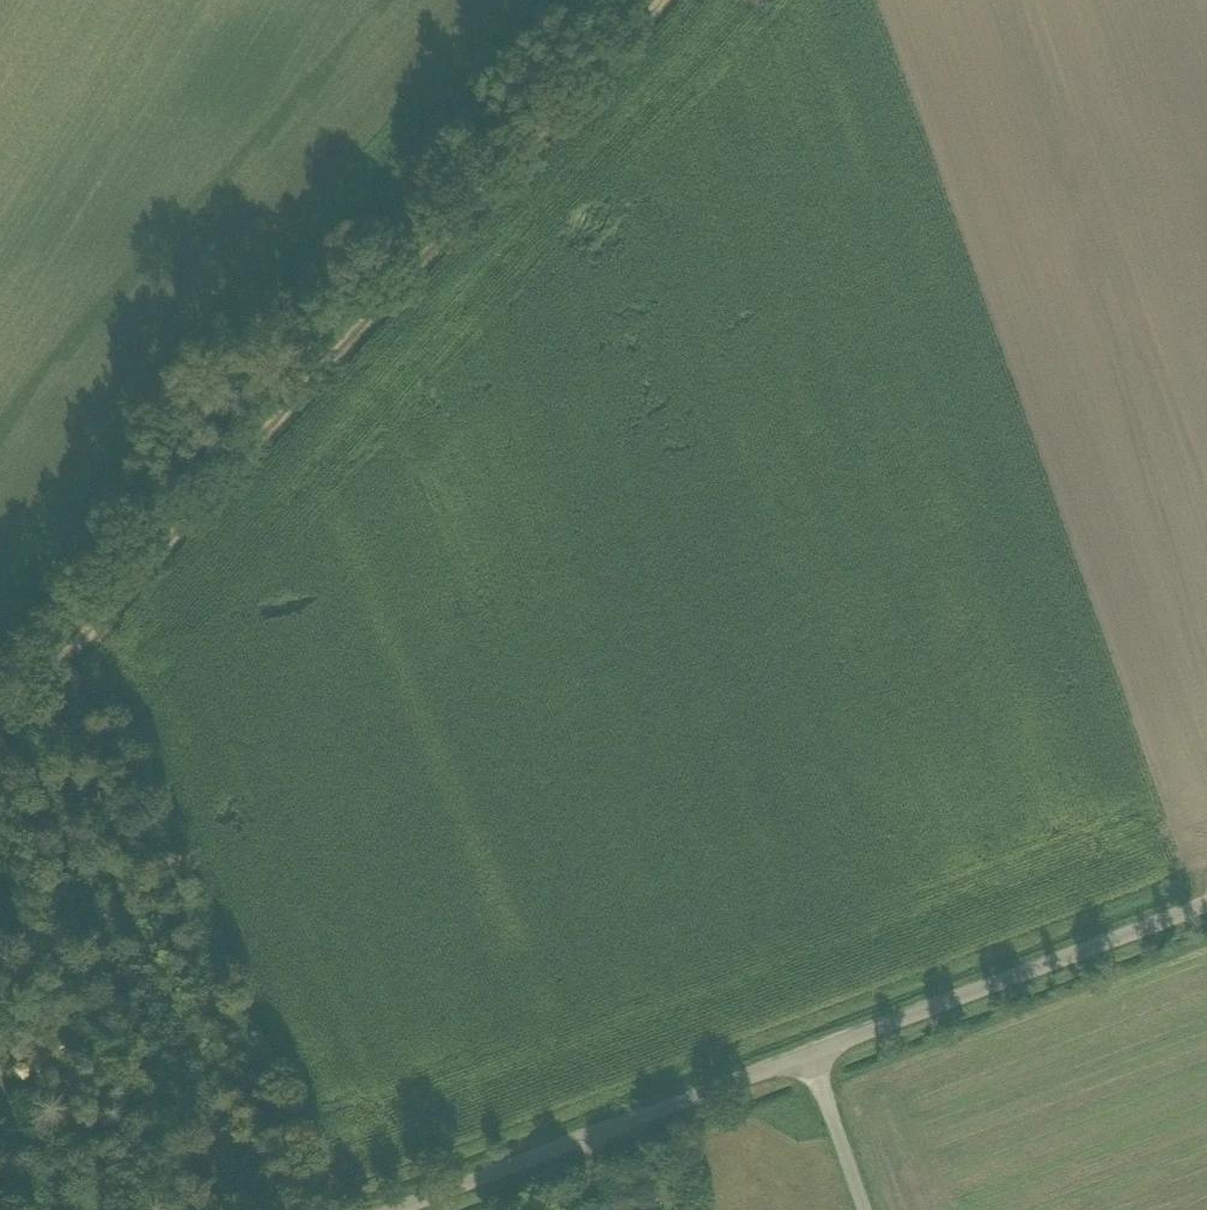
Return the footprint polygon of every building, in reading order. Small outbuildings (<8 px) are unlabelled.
[(516,1206),(517,1209),(543,1209),(540,1200),(516,1206)]
